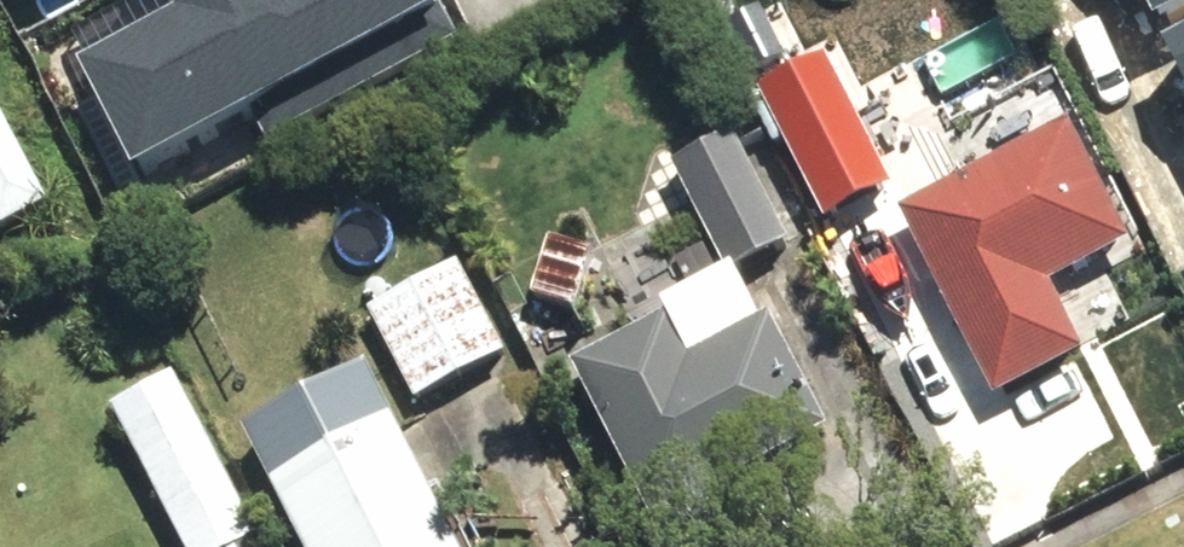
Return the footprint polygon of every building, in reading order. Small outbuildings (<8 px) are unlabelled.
[(132,160),(243,99),(262,132),(454,26),(439,0),(176,0),(179,6),(77,61),(132,160)] [(1157,9),(1172,0),(1152,0),(1157,9)] [(1162,31),(1183,71),(1183,19),(1162,31)] [(875,81),(782,126),(831,223),(923,178),(875,81)] [(1055,93),(973,137),(990,170),(890,225),(986,395),(1094,335),(1069,292),(1142,253),(1055,93)] [(4,228),(53,199),(0,110),(0,221),(4,228)] [(785,234),(733,125),(672,153),(724,263),(785,234)] [(547,245),(546,311),(596,312),(598,246),(547,245)] [(372,313),(419,402),(509,355),(461,266),(372,313)] [(722,287),(653,321),(655,332),(565,377),(654,546),(725,546),(749,534),(727,494),(825,446),(731,282),(722,287)] [(103,419),(176,546),(252,546),(158,389),(103,419)] [(274,480),(308,546),(460,546),(393,419),(274,480)]
